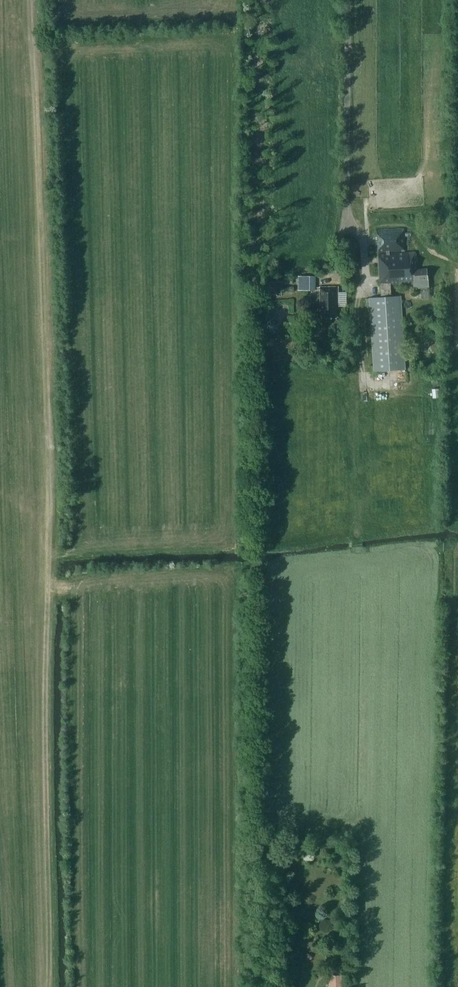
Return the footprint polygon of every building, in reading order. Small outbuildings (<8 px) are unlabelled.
[(377,229),(378,252),(405,250),(403,228),(377,229)] [(369,298),(373,372),(405,370),(400,296),(392,296),(391,285),(413,284),(414,288),(428,287),(427,269),(417,269),(416,252),(378,254),(381,297),(369,298)] [(314,281),(297,281),(298,295),(315,295),(314,281)] [(320,307),(325,307),(325,319),(336,319),(335,307),(338,307),(337,288),(320,289),(320,307)] [(278,325),(275,322),(270,322),(267,325),(267,330),(269,332),(274,332),(277,330),(278,325)] [(341,975),(329,975),(329,986),(341,986),(341,975)]
